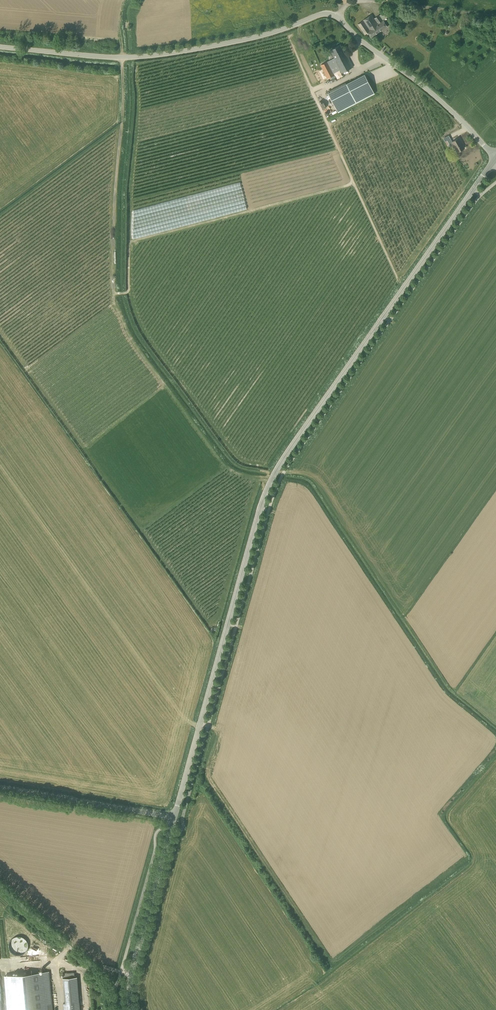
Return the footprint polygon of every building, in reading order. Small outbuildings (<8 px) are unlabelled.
[(374,19),(371,14),(357,24),(364,34),(368,32),(371,37),(381,30),(382,30),(387,27),(379,15),(374,19)] [(344,54),(340,45),(330,50),(334,57),(320,65),(327,78),(334,75),(329,65),(335,62),(341,73),(352,67),(345,54),(344,54)] [(338,112),(374,94),(364,74),(328,93),(338,112)] [(325,88),(316,91),(322,106),(328,104),(325,96),(328,95),(325,88)] [(464,148),(459,138),(451,142),(450,139),(447,140),(450,146),(453,145),(457,152),(464,148)] [(7,1009),(53,1009),(49,971),(23,974),(4,976),(7,1009)] [(79,1001),(64,1003),(64,1009),(80,1009),(79,1001)]
